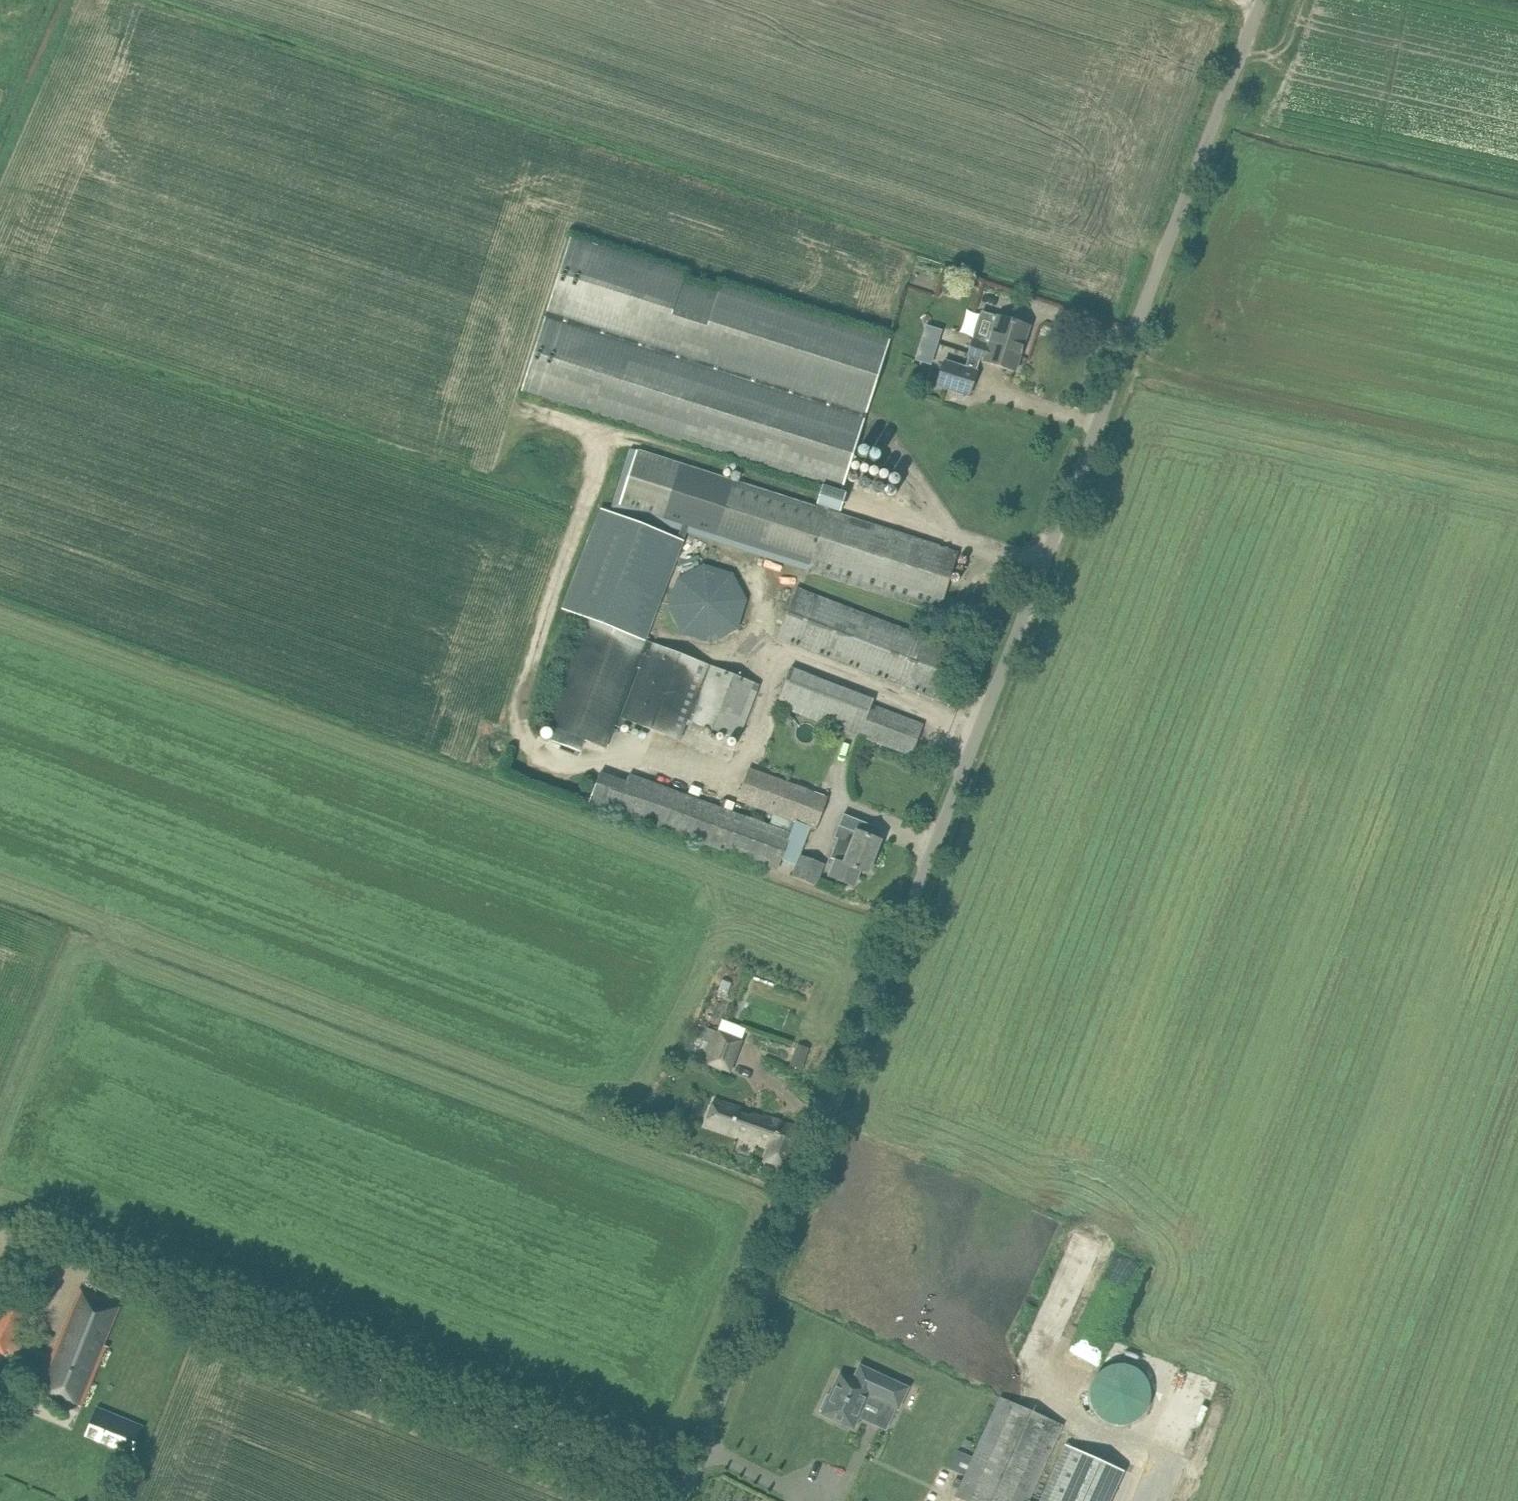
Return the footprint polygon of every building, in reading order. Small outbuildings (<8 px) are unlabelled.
[(718,293),(683,282),(686,274),(572,238),(549,311),(553,312),(551,318),(547,317),(523,391),(823,487),(841,492),(865,419),(861,417),(863,411),(867,413),(890,339),(720,285),(718,293)] [(969,355),(980,359),(983,360),(983,361),(1015,371),(1030,326),(998,315),(997,318),(982,313),(978,328),(992,333),(988,344),(973,339),(968,355),(969,355)] [(976,370),(980,359),(969,355),(965,366),(944,359),(936,384),(969,395),(977,370),(976,370)] [(825,510),(629,447),(610,506),(679,527),(676,537),(684,540),(687,532),(806,570),(825,510)] [(561,607),(583,615),(646,640),(684,540),(676,537),(600,507),(561,607)] [(825,510),(806,570),(938,612),(957,552),(825,510)] [(667,606),(681,634),(711,643),(738,628),(747,599),(732,572),(703,564),(677,578),(667,606)] [(795,587),(776,636),(934,697),(953,648),(795,587)] [(641,653),(646,640),(583,615),(541,723),(606,748),(641,653)] [(696,659),(646,640),(641,653),(646,655),(621,717),(667,735),(696,659)] [(794,657),(776,703),(912,755),(923,725),(871,705),(877,689),(794,657)] [(589,802),(614,811),(777,869),(780,860),(791,864),(797,848),(786,845),(795,820),(816,829),(828,798),(749,767),(737,799),(774,812),(770,824),(628,773),(626,779),(601,770),(589,802)] [(868,874),(880,840),(871,837),(875,826),(843,814),(834,837),(838,839),(831,857),(835,859),(829,876),(853,886),(859,871),(868,874)] [(792,876),(816,885),(824,863),(800,854),(792,876)] [(695,1058),(729,1071),(741,1040),(715,1030),(711,1041),(703,1038),(695,1058)] [(797,1045),(790,1065),(801,1069),(809,1048),(797,1045)] [(707,1122),(770,1145),(765,1159),(784,1166),(798,1127),(763,1114),(763,1116),(752,1112),(751,1115),(740,1111),(741,1106),(716,1097),(707,1122)] [(121,1304),(80,1287),(38,1388),(82,1406),(106,1347),(104,1345),(121,1304)] [(6,1294),(0,1307),(0,1350),(8,1354),(10,1352),(14,1354),(24,1333),(16,1329),(28,1305),(6,1294)] [(1083,1374),(1095,1427),(1149,1415),(1136,1361),(1083,1374)] [(823,1412),(822,1414),(854,1430),(867,1404),(894,1417),(898,1410),(899,1411),(909,1391),(862,1367),(855,1382),(842,1375),(832,1396),(828,1394),(820,1410),(823,1412)] [(1187,1375),(1175,1408),(1191,1414),(1202,1380),(1187,1375)] [(956,1495),(969,1500),(1033,1500),(1029,1499),(1062,1425),(999,1396),(972,1456),(958,1449),(949,1468),(965,1475),(956,1495)] [(144,1425),(93,1405),(81,1435),(131,1455),(144,1425)] [(1124,1470),(1068,1444),(1042,1500),(1110,1500),(1124,1470)]
